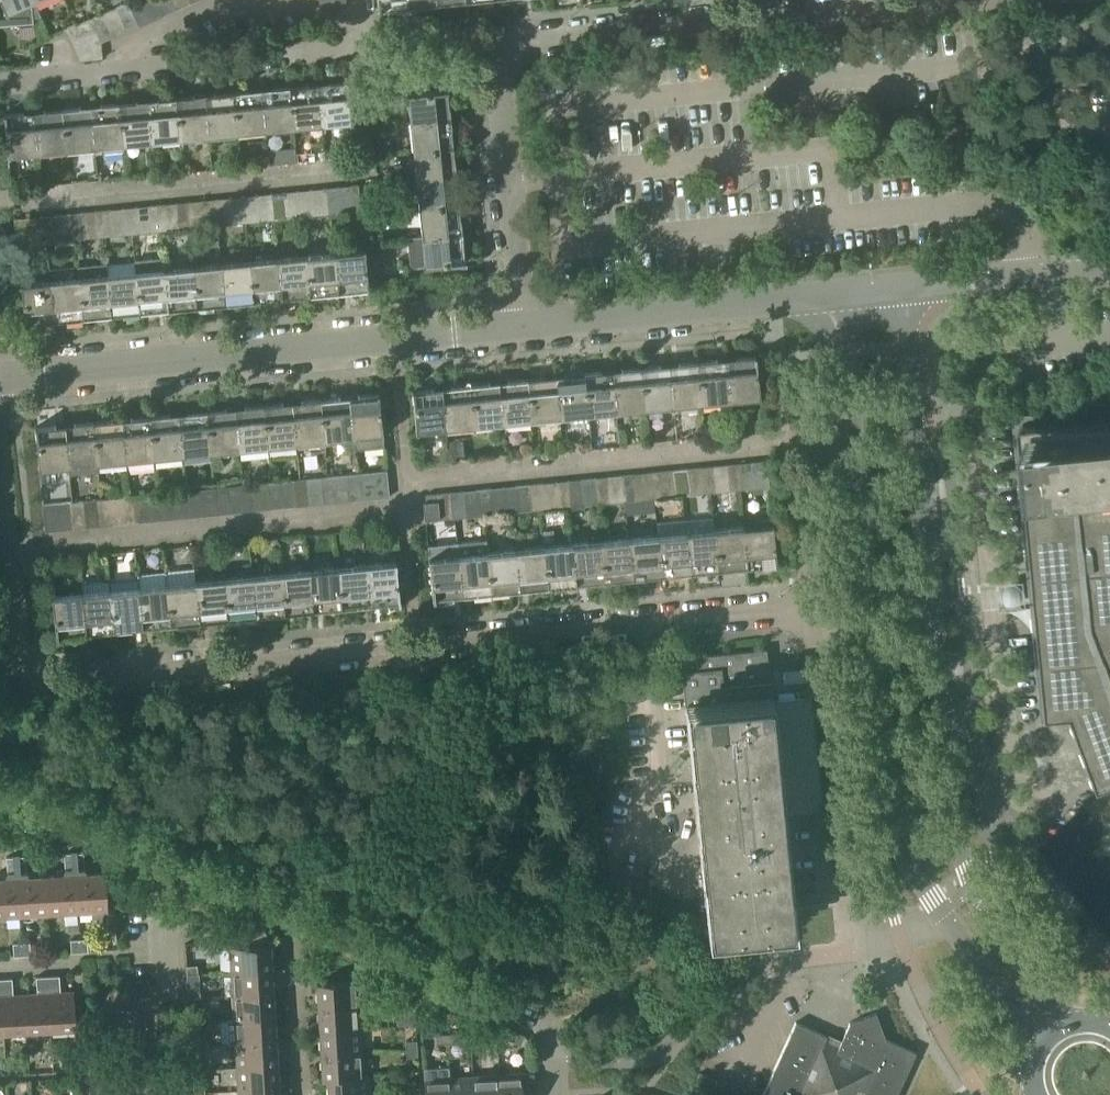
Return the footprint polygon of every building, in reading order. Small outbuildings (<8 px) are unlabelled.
[(33,0),(0,0),(3,6),(0,7),(0,26),(30,23),(28,4),(34,1),(33,0)] [(151,22),(142,0),(136,0),(128,4),(139,27),(151,22)] [(164,16),(156,0),(142,0),(151,22),(164,16)] [(176,11),(171,0),(156,0),(164,16),(176,11)] [(189,6),(186,0),(171,0),(176,11),(189,6)] [(407,0),(377,0),(378,6),(377,6),(378,12),(381,12),(381,11),(397,9),(397,10),(408,9),(407,0)] [(436,5),(436,0),(407,0),(408,9),(419,8),(419,7),(436,5)] [(126,33),(139,27),(128,4),(115,9),(126,33)] [(113,38),(126,33),(115,9),(103,14),(113,38)] [(101,43),(113,38),(103,14),(90,20),(96,32),(101,43)] [(72,43),(96,32),(90,20),(66,30),(72,43)] [(103,59),(101,43),(96,32),(72,43),(80,62),(103,59)] [(318,84),(322,125),(349,122),(350,123),(352,123),(352,117),(351,117),(348,86),(349,86),(348,81),(345,81),(345,82),(329,84),(329,83),(318,84)] [(293,128),(322,125),(318,84),(307,85),(307,86),(289,88),(293,128)] [(265,131),(293,128),(289,88),(272,89),(261,90),(265,131)] [(410,124),(450,120),(449,108),(448,108),(447,92),(448,92),(448,89),(443,90),(412,94),(411,93),(406,93),(406,97),(407,97),(410,124)] [(236,133),(265,131),(261,90),(250,91),(250,92),(232,93),(236,133)] [(208,136),(236,133),(232,93),(215,95),(215,94),(204,95),(208,136)] [(180,139),(208,136),(204,95),(194,97),(176,99),(180,139)] [(148,101),(152,142),(180,139),(176,99),(158,101),(158,100),(148,101)] [(123,145),(152,142),(148,101),(136,102),(136,103),(119,105),(123,145)] [(102,106),(90,107),(94,148),(95,154),(124,152),(123,145),(119,105),(102,106)] [(66,150),(94,148),(90,107),(80,108),(80,109),(62,110),(66,150)] [(38,153),(66,150),(62,110),(44,112),(34,113),(38,153)] [(38,153),(34,113),(23,114),(23,115),(15,115),(6,116),(6,115),(3,115),(4,120),(8,152),(7,151),(8,157),(11,157),(11,156),(38,153)] [(412,152),(452,148),(451,131),(450,120),(410,124),(412,152)] [(415,180),(456,176),(455,165),(454,165),(452,148),(412,152),(415,180)] [(295,149),(267,152),(269,166),(297,163),(295,149)] [(418,209),(458,205),(457,188),(456,176),(415,180),(418,209)] [(351,187),(354,213),(361,212),(358,186),(351,187)] [(341,214),(354,213),(351,187),(338,188),(341,214)] [(327,216),(341,214),(338,188),(324,189),(327,216)] [(313,217),(327,216),(324,189),(310,191),(313,217)] [(300,218),(313,217),(310,191),(297,192),(300,218)] [(286,220),(300,218),(297,192),(284,193),(286,220)] [(273,221),(286,220),(284,193),(270,195),(273,221)] [(260,222),(273,221),(270,195),(257,196),(260,222)] [(246,224),(260,222),(257,196),(243,197),(246,224)] [(233,225),(246,224),(243,197),(230,199),(233,225)] [(219,226),(233,225),(230,199),(217,200),(219,226)] [(206,228),(219,226),(217,200),(203,201),(206,228)] [(192,229),(206,228),(203,201),(190,203),(192,229)] [(179,230),(192,229),(190,203),(176,204),(179,230)] [(166,231),(179,230),(176,204),(163,205),(166,231)] [(152,233),(166,231),(163,205),(150,207),(152,233)] [(421,237),(462,233),(461,222),(460,223),(458,205),(418,209),(421,237)] [(139,234),(152,233),(150,207),(136,208),(139,234)] [(125,236),(139,234),(136,208),(122,209),(125,236)] [(112,237),(125,236),(122,209),(109,211),(112,237)] [(98,238),(112,237),(109,211),(96,212),(98,238)] [(85,239),(98,238),(96,212),(82,213),(85,239)] [(71,241),(85,239),(82,213),(69,215),(71,241)] [(58,242),(71,241),(69,215),(55,216),(58,242)] [(44,243),(58,242),(55,216),(42,217),(44,243)] [(30,245),(44,243),(42,217),(28,219),(30,245)] [(16,246),(30,245),(28,219),(14,220),(16,246)] [(462,233),(421,237),(408,239),(410,261),(414,265),(423,265),(423,268),(429,267),(429,266),(460,263),(461,264),(465,263),(465,261),(464,261),(462,245),(463,245),(462,233)] [(363,251),(335,253),(339,294),(349,293),(349,292),(366,291),(366,292),(369,291),(368,286),(367,287),(365,255),(365,249),(363,250),(363,251)] [(328,295),(339,294),(335,253),(306,256),(310,296),(328,294),(328,295)] [(306,256),(278,259),(282,300),(293,299),(293,298),(310,296),(306,256)] [(134,260),(136,273),(140,313),(157,311),(157,312),(168,311),(164,270),(163,258),(134,260)] [(278,259),(249,262),(253,302),(271,300),(282,300),(278,259)] [(236,303),(253,302),(249,262),(221,265),(225,305),(236,304),(236,303)] [(79,279),(83,319),(100,317),(100,318),(111,317),(107,276),(106,264),(78,266),(79,279)] [(213,306),(225,305),(221,265),(192,268),(196,307),(213,305),(213,306)] [(192,268),(164,270),(168,311),(179,310),(179,309),(196,307),(192,268)] [(136,273),(107,276),(111,317),(122,316),(122,315),(140,313),(136,273)] [(65,321),(83,319),(79,279),(50,282),(54,322),(65,321)] [(24,319),(25,326),(27,326),(27,325),(29,324),(43,323),(43,324),(54,322),(50,282),(23,284),(20,284),(21,289),(24,319)] [(726,359),(730,400),(757,398),(758,399),(760,398),(759,392),(758,392),(755,362),(756,362),(755,356),(753,357),(737,359),(737,358),(726,359)] [(701,403),(730,400),(726,359),(714,360),(715,361),(697,363),(701,403)] [(673,406),(701,403),(697,363),(680,365),(680,364),(669,365),(673,406)] [(645,409),(673,406),(669,365),(658,366),(658,367),(641,369),(645,409)] [(616,411),(645,409),(641,369),(623,370),(612,371),(616,411)] [(588,414),(616,411),(612,371),(602,372),(584,374),(588,414)] [(560,417),(588,414),(584,374),(567,376),(567,375),(555,376),(560,417)] [(531,420),(560,417),(555,376),(545,377),(545,378),(527,380),(531,420)] [(503,423),(531,420),(527,380),(510,382),(510,381),(499,382),(503,423)] [(474,425),(503,423),(499,382),(488,383),(488,384),(470,386),(474,425)] [(446,428),(474,425),(470,386),(454,387),(453,386),(442,388),(446,428)] [(418,431),(446,428),(442,388),(431,389),(431,390),(414,391),(414,390),(412,390),(412,396),(413,396),(416,426),(415,426),(416,433),(419,432),(418,431)] [(360,396),(349,397),(353,438),(354,450),(381,447),(381,436),(384,435),(383,431),(382,431),(379,400),(380,400),(379,394),(376,394),(376,395),(360,397),(360,396)] [(339,399),(321,400),(325,440),(353,438),(349,397),(339,398),(339,399)] [(296,443),(325,440),(321,400),(304,402),(304,401),(292,403),(296,443)] [(268,446),(296,443),(292,403),(281,404),(282,404),(264,406),(268,446)] [(239,449),(268,446),(264,406),(247,408),(247,407),(235,408),(239,449)] [(211,452),(239,449),(235,408),(225,409),(225,410),(207,412),(211,452)] [(190,413),(178,414),(182,455),(211,452),(207,412),(190,414),(190,413)] [(154,457),(182,455),(178,414),(167,415),(167,416),(150,417),(154,457)] [(126,460),(154,457),(150,417),(133,419),(133,418),(121,419),(126,460)] [(1023,425),(1040,595),(1051,714),(1076,712),(1098,774),(1109,770),(1109,417),(1023,425)] [(110,421),(93,423),(98,470),(126,467),(126,460),(121,419),(110,421)] [(76,424),(65,425),(69,466),(70,475),(98,472),(98,470),(93,423),(76,425),(76,424)] [(41,469),(69,466),(65,425),(54,426),(54,427),(38,429),(38,428),(35,428),(35,434),(36,434),(39,464),(39,470),(41,470),(41,469)] [(463,457),(462,440),(449,441),(451,458),(463,457)] [(753,462),(756,488),(769,487),(768,482),(766,466),(767,465),(766,461),(753,462)] [(742,490),(756,488),(753,462),(740,464),(742,490)] [(730,491),(742,490),(740,464),(727,465),(730,491)] [(716,492),(730,491),(727,465),(714,466),(716,492)] [(703,494),(716,492),(714,466),(701,468),(703,494)] [(690,495),(703,494),(701,468),(687,469),(690,495)] [(676,496),(690,495),(687,469),(674,470),(676,496)] [(360,473),(363,500),(390,497),(389,493),(387,476),(388,476),(387,470),(360,473)] [(663,497),(676,496),(674,470),(660,472),(663,497)] [(650,499),(663,497),(660,472),(647,473),(650,499)] [(349,501),(363,500),(360,473),(346,475),(349,501)] [(637,500),(650,499),(647,473),(634,474),(637,500)] [(623,501),(637,500),(634,474),(621,476),(623,501)] [(336,502),(349,501),(346,475),(334,476),(336,502)] [(323,504),(336,502),(334,476),(320,477),(323,504)] [(610,503),(623,501),(621,476),(607,477),(610,503)] [(309,505),(323,504),(320,477),(307,479),(309,505)] [(598,504),(610,503),(607,477),(595,478),(598,504)] [(585,505),(598,504),(595,478),(582,480),(585,505)] [(297,506),(309,505),(307,479),(294,480),(297,506)] [(283,508),(297,506),(294,480),(281,481),(283,508)] [(571,507),(585,505),(582,480),(568,481),(571,507)] [(270,509),(283,508),(281,481),(267,483),(270,509)] [(559,508),(571,507),(568,481),(556,482),(559,508)] [(545,509),(559,508),(556,482),(542,483),(545,509)] [(257,510),(270,509),(267,483),(254,484),(257,510)] [(531,510),(545,509),(542,483),(529,485),(531,510)] [(244,511),(257,510),(254,484),(241,485),(244,511)] [(230,513),(244,511),(241,485),(227,487),(230,513)] [(518,512),(531,510),(529,485),(515,486),(518,512)] [(504,513),(518,512),(515,486),(502,488),(504,513)] [(217,514),(230,513),(227,487),(215,488),(217,514)] [(204,515),(217,514),(215,488),(201,489),(204,515)] [(492,514),(504,513),(502,488),(489,489),(492,514)] [(191,517),(204,515),(201,489),(188,491),(191,517)] [(479,516),(492,514),(489,489),(476,490),(479,516)] [(466,517),(479,516),(476,490),(463,491),(466,517)] [(178,518),(191,517),(188,491),(175,492),(178,518)] [(453,518),(455,518),(466,517),(463,491),(451,493),(453,518)] [(165,519),(178,518),(175,492),(162,493),(165,519)] [(152,521),(165,519),(162,493),(149,495),(152,521)] [(439,520),(453,518),(451,493),(436,494),(439,518),(439,520)] [(439,520),(439,518),(436,494),(425,495),(426,502),(423,502),(424,519),(428,519),(428,521),(439,520)] [(139,522),(152,521),(149,495),(136,496),(139,522)] [(125,523),(139,522),(136,496),(122,497),(125,523)] [(112,525),(125,523),(122,497),(109,499),(112,525)] [(98,526),(112,525),(109,499),(96,500),(98,526)] [(86,527),(98,526),(96,500),(83,501),(86,527)] [(73,529),(86,527),(83,501),(69,503),(73,529)] [(60,530),(73,529),(69,503),(57,504),(60,530)] [(45,531),(60,530),(57,504),(43,506),(43,511),(45,525),(45,531)] [(742,527),(746,568),(757,567),(757,566),(774,564),(774,566),(777,565),(776,560),(775,560),(772,529),(773,529),(773,523),(770,523),(770,524),(742,527)] [(736,569),(746,568),(742,527),(714,530),(718,570),(736,568),(736,569)] [(700,572),(718,570),(714,530),(686,532),(690,574),(701,573),(700,572)] [(679,575),(690,574),(686,532),(657,535),(661,576),(679,574),(679,575)] [(644,577),(661,576),(657,535),(629,538),(633,579),(644,578),(644,577)] [(622,580),(633,579),(629,538),(601,541),(605,581),(621,580),(622,580)] [(463,597),(474,596),(474,595),(491,593),(487,555),(487,553),(486,540),(457,543),(463,597)] [(587,583),(605,581),(601,541),(572,544),(576,585),(587,584),(587,583)] [(453,597),(463,597),(457,543),(428,546),(429,558),(428,558),(428,564),(429,564),(433,594),(432,594),(432,600),(434,600),(435,604),(453,602),(453,603),(454,602),(453,597)] [(566,586),(576,585),(572,544),(544,547),(548,587),(565,585),(566,586)] [(531,589),(548,587),(544,547),(515,550),(519,591),(531,590),(531,589)] [(508,592),(519,591),(515,550),(487,553),(487,555),(491,593),(508,591),(508,592)] [(393,561),(366,564),(370,605),(381,604),(381,603),(398,601),(398,603),(400,603),(400,597),(399,597),(397,575),(396,567),(397,567),(396,560),(393,560),(393,561)] [(359,606),(370,605),(366,564),(337,567),(342,607),(359,605),(359,606)] [(324,609),(342,607),(337,567),(309,570),(313,611),(324,610),(324,609)] [(281,572),(285,613),(302,611),(302,612),(313,611),(309,570),(281,572)] [(140,587),(139,587),(143,628),(154,627),(154,626),(171,624),(167,584),(166,584),(165,572),(139,575),(140,587)] [(252,575),(256,616),(267,615),(267,614),(285,613),(281,572),(252,575)] [(245,618),(256,616),(252,575),(224,578),(228,618),(245,617),(245,618)] [(138,578),(110,581),(114,630),(132,628),(132,629),(143,628),(139,587),(138,578)] [(211,620),(228,618),(224,578),(196,581),(200,622),(211,621),(211,620)] [(81,584),(82,593),(86,634),(98,633),(98,632),(114,630),(109,581),(81,584)] [(167,584),(171,624),(189,622),(189,624),(200,622),(196,581),(180,583),(167,584)] [(86,634),(82,593),(55,595),(52,595),(52,601),(53,601),(56,631),(55,631),(56,637),(59,637),(59,636),(61,636),(75,634),(75,635),(86,634)] [(708,934),(783,927),(795,925),(767,650),(680,659),(704,895),(705,906),(706,915),(708,934)] [(49,913),(78,911),(75,853),(64,854),(65,870),(63,875),(47,876),(49,913)] [(75,853),(78,911),(108,909),(105,872),(88,873),(85,869),(84,853),(75,853)] [(16,857),(19,915),(49,913),(47,876),(30,877),(27,872),(26,856),(16,857)] [(19,915),(16,857),(7,857),(7,873),(5,878),(0,879),(0,916),(19,915)] [(231,972),(272,969),(271,945),(266,945),(266,932),(250,925),(247,925),(247,930),(223,931),(223,948),(230,947),(231,972)] [(72,953),(80,953),(79,939),(71,940),(72,953)] [(79,939),(80,953),(89,952),(88,939),(79,939)] [(22,943),(22,956),(31,956),(30,942),(22,943)] [(14,957),(22,956),(22,943),(13,944),(14,957)] [(187,975),(197,974),(196,965),(186,966),(187,975)] [(233,996),(273,994),(272,969),(231,972),(233,996)] [(28,1031),(52,1030),(49,976),(36,977),(37,989),(40,989),(40,994),(25,995),(28,1031)] [(49,976),(52,1030),(76,1028),(74,992),(58,993),(58,988),(61,988),(60,976),(49,976)] [(0,979),(3,1033),(28,1031),(25,995),(11,995),(10,991),(13,991),(13,979),(0,979)] [(318,1008),(359,1006),(358,980),(317,983),(318,1008)] [(188,999),(198,998),(198,989),(188,989),(188,999)] [(405,1003),(415,1002),(414,993),(404,994),(405,1003)] [(234,1020),(275,1018),(273,994),(233,996),(234,1019),(234,1020)] [(415,1002),(405,1003),(406,1011),(411,1011),(416,1011),(415,1002)] [(189,1004),(190,1022),(201,1021),(199,1003),(189,1004)] [(320,1030),(360,1028),(359,1006),(318,1008),(320,1030)] [(416,1011),(411,1011),(406,1011),(396,1012),(397,1025),(416,1024),(416,1011)] [(886,1040),(876,1014),(850,1024),(840,1044),(796,1023),(763,1094),(897,1094),(916,1054),(903,1048),(886,1040)] [(235,1043),(276,1041),(275,1018),(234,1020),(234,1019),(227,1019),(228,1043),(235,1042),(235,1043)] [(504,1027),(499,1037),(508,1040),(512,1030),(504,1027)] [(321,1055),(362,1053),(360,1028),(320,1030),(321,1055)] [(486,1042),(498,1041),(497,1031),(485,1032),(486,1042)] [(447,1034),(448,1044),(459,1043),(459,1033),(447,1034)] [(436,1044),(448,1044),(447,1034),(436,1034),(436,1044)] [(191,1046),(201,1045),(200,1037),(190,1037),(191,1046)] [(408,1051),(418,1050),(417,1040),(407,1041),(408,1051)] [(237,1066),(277,1063),(276,1041),(235,1043),(237,1066)] [(201,1045),(191,1046),(191,1055),(201,1054),(201,1045)] [(418,1050),(408,1051),(408,1058),(418,1058),(418,1050)] [(363,1076),(363,1075),(362,1053),(321,1055),(323,1080),(328,1079),(328,1078),(363,1076)] [(279,1088),(277,1063),(237,1066),(226,1067),(227,1078),(237,1077),(238,1090),(279,1088)] [(424,1068),(425,1094),(451,1094),(450,1078),(449,1067),(424,1068)] [(500,1094),(535,1094),(534,1073),(502,1075),(499,1075),(500,1094)] [(368,1075),(363,1075),(363,1076),(328,1078),(328,1079),(329,1094),(370,1094),(368,1075)] [(499,1075),(473,1077),(474,1094),(500,1094),(499,1075)] [(473,1077),(450,1078),(451,1094),(474,1094),(473,1077)] [(194,1093),(204,1093),(203,1078),(193,1078),(194,1093)] [(185,1080),(177,1081),(177,1092),(186,1091),(186,1081),(185,1080)] [(161,1082),(161,1092),(171,1091),(170,1081),(161,1082)] [(153,1092),(161,1092),(161,1082),(153,1083),(153,1092)] [(114,1094),(123,1094),(123,1084),(114,1085),(114,1094)] [(112,1085),(90,1087),(90,1094),(113,1094),(112,1085)]
